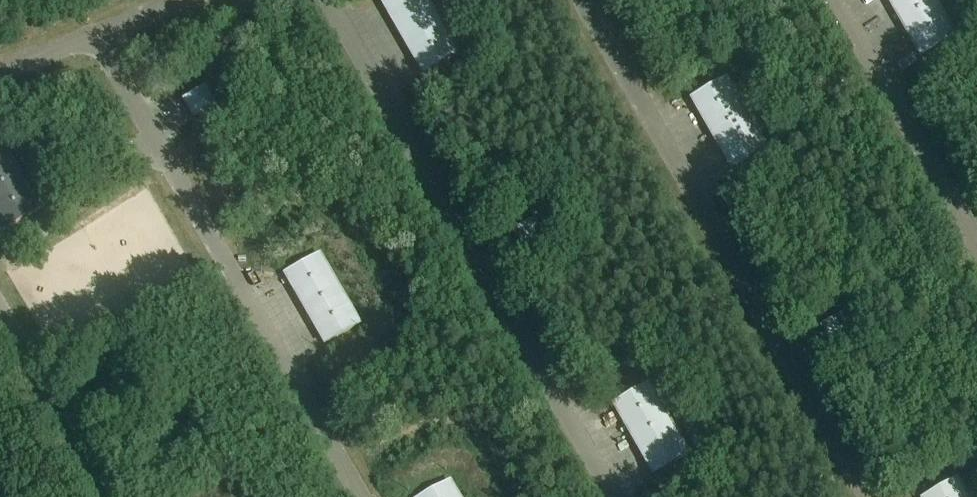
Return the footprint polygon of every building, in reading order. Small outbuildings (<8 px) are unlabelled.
[(423,76),(460,54),(429,0),(388,0),(381,4),(423,76)] [(921,58),(958,37),(937,0),(887,0),(921,58)] [(690,98),(731,170),(768,148),(727,77),(690,98)] [(206,86),(182,100),(193,119),(217,105),(206,86)] [(4,231),(42,209),(1,137),(0,138),(0,223),(4,231)] [(536,217),(511,231),(521,249),(546,235),(536,217)] [(283,274),(325,345),(362,323),(321,252),(283,274)] [(844,312),(820,325),(831,344),(854,330),(844,312)] [(611,405),(653,476),(691,454),(650,383),(611,405)] [(923,496),(969,496),(957,477),(923,496)] [(451,479),(420,496),(462,496),(451,479)]
